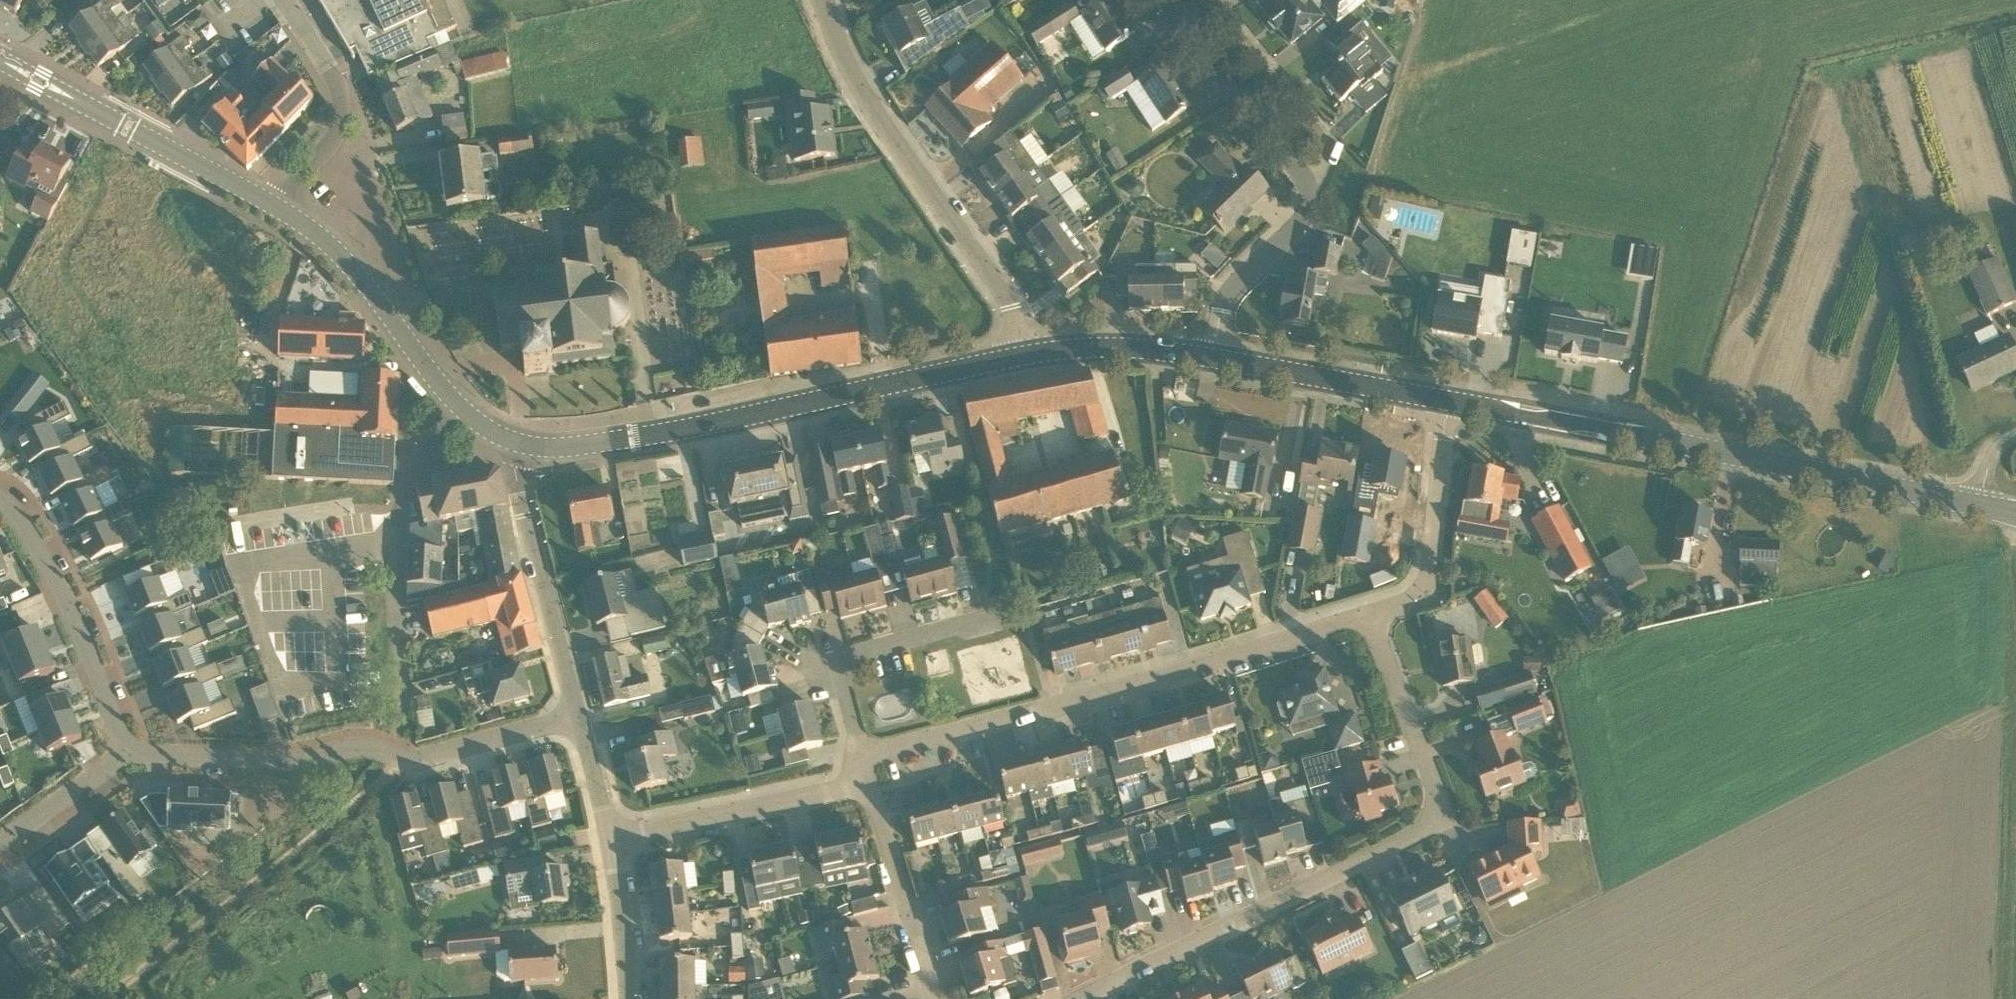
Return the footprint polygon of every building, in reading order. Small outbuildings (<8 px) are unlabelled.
[(16,15),(24,0),(0,0),(0,7),(16,15)] [(110,0),(106,0),(70,27),(84,47),(126,16),(129,14),(121,4),(116,8),(110,0)] [(342,41),(346,39),(352,51),(356,50),(368,77),(394,66),(432,51),(427,41),(457,28),(444,0),(318,0),(342,41)] [(905,71),(904,71),(906,74),(970,28),(966,21),(990,8),(987,0),(978,0),(960,9),(935,22),(922,29),(911,8),(883,23),(885,27),(882,29),(896,56),(905,51),(913,67),(906,72),(905,71)] [(1106,52),(1135,34),(1113,0),(1103,0),(1082,14),(1106,52)] [(1322,19),(1316,12),(1319,9),(1320,4),(1318,1),(1317,0),(1266,0),(1259,6),(1271,21),(1269,22),(1277,31),(1279,30),(1291,45),(1322,19)] [(1367,0),(1342,0),(1352,12),(1367,0)] [(1070,2),(1025,30),(1034,45),(1079,16),(1070,2)] [(209,23),(201,12),(187,22),(191,28),(199,30),(209,23)] [(126,16),(84,47),(99,66),(138,38),(131,28),(134,26),(126,16)] [(167,32),(158,21),(146,30),(154,41),(167,32)] [(1367,54),(1379,44),(1362,24),(1333,47),(1340,56),(1336,60),(1339,65),(1336,67),(1337,68),(1321,81),(1328,89),(1326,90),(1331,97),(1333,95),(1339,103),(1359,87),(1361,90),(1382,73),(1367,54)] [(158,86),(192,61),(185,51),(191,46),(184,37),(160,54),(144,66),(158,86)] [(397,74),(395,75),(377,82),(397,132),(427,119),(433,117),(418,79),(442,69),(453,64),(459,61),(451,43),(450,43),(432,51),(394,66),(397,74)] [(522,47),(460,63),(464,81),(526,66),(522,47)] [(1020,81),(992,50),(927,109),(928,110),(961,146),(962,147),(991,121),(984,113),(1020,81)] [(227,54),(216,61),(224,71),(234,63),(227,54)] [(192,61),(158,86),(172,106),(213,76),(205,66),(199,71),(192,61)] [(237,61),(227,72),(235,80),(241,73),(241,65),(237,61)] [(260,106),(263,109),(285,131),(314,102),(292,81),(292,82),(271,61),(253,79),(270,96),(260,106)] [(1153,132),(1166,123),(1192,106),(1165,65),(1140,81),(1126,91),(1153,132)] [(1124,72),(1100,86),(1108,100),(1132,85),(1124,72)] [(203,126),(226,149),(263,109),(260,106),(249,96),(243,103),(234,95),(221,108),(203,126)] [(801,160),(835,155),(829,110),(816,112),(814,96),(786,99),(790,128),(797,127),(801,160)] [(747,106),(749,121),(763,119),(761,104),(747,106)] [(263,109),(226,149),(247,170),(285,131),(263,109)] [(468,140),(464,114),(442,118),(446,143),(468,140)] [(980,173),(996,196),(1037,167),(1017,139),(1029,130),(1023,122),(1012,131),(1011,131),(1003,138),(985,154),(992,164),(980,173)] [(528,136),(498,141),(500,156),(530,151),(528,136)] [(691,141),(679,142),(680,156),(693,155),(691,141)] [(26,189),(27,188),(40,195),(30,213),(48,223),(67,185),(60,182),(71,162),(42,147),(40,152),(25,145),(7,179),(26,189)] [(1225,186),(1201,208),(1224,232),(1268,190),(1246,167),(1241,171),(1216,146),(1200,161),(1225,186)] [(1118,150),(1106,158),(1117,174),(1128,167),(1118,150)] [(480,157),(480,155),(440,161),(446,208),(487,203),(486,200),(499,198),(499,196),(502,196),(500,184),(498,184),(496,171),(498,170),(497,158),(494,158),(494,156),(480,157)] [(1012,218),(1024,210),(1031,220),(1061,198),(1048,180),(1047,181),(1037,167),(996,196),(1012,218)] [(1144,187),(1139,182),(1132,181),(1127,186),(1127,193),(1131,198),(1138,198),(1143,194),(1144,187)] [(1031,220),(1038,230),(1026,239),(1042,261),(1082,232),(1085,231),(1061,198),(1031,220)] [(1370,207),(1368,219),(1380,222),(1382,210),(1370,207)] [(843,226),(751,240),(770,376),(770,377),(862,364),(861,363),(860,352),(854,305),(843,307),(844,314),(789,321),(779,322),(773,280),(784,279),(782,270),(819,265),(820,274),(822,289),(851,285),(843,226)] [(572,236),(574,245),(576,267),(567,269),(514,276),(516,295),(494,298),(501,352),(522,349),(525,376),(549,373),(552,372),(552,366),(614,358),(611,338),(613,338),(612,332),(614,331),(617,331),(619,329),(621,328),(623,326),(625,325),(627,322),(628,320),(629,318),(630,315),(630,313),(630,310),(630,308),(630,305),(629,303),(628,300),(626,298),(624,296),(622,294),(620,293),(618,292),(617,291),(613,266),(613,265),(613,264),(612,263),(611,263),(601,264),(597,232),(572,236)] [(1102,259),(1082,232),(1042,261),(1058,283),(1071,275),(1078,285),(1098,271),(1094,265),(1102,259)] [(1512,232),(1509,252),(1519,254),(1517,265),(1531,268),(1537,236),(1512,232)] [(1897,240),(1901,255),(1916,251),(1912,236),(1897,240)] [(1362,246),(1376,261),(1370,277),(1384,282),(1391,258),(1372,237),(1362,246)] [(1227,259),(1210,244),(1200,254),(1217,270),(1227,259)] [(1997,258),(1992,260),(1985,245),(1964,255),(1971,271),(1965,273),(1985,316),(2015,302),(2015,300),(1997,258)] [(1343,250),(1317,246),(1313,269),(1338,273),(1343,250)] [(1657,251),(1631,246),(1629,261),(1642,263),(1640,279),(1652,281),(1657,251)] [(1136,267),(1136,270),(1116,270),(1115,296),(1128,297),(1128,311),(1155,311),(1154,266),(1136,267)] [(1197,295),(1196,269),(1174,269),(1174,266),(1154,266),(1155,311),(1184,310),(1184,295),(1197,295)] [(1328,279),(1301,276),(1301,279),(1286,277),(1278,319),(1284,320),(1283,324),(1307,328),(1313,296),(1324,298),(1328,279)] [(1439,295),(1432,332),(1461,337),(1461,335),(1469,337),(1469,339),(1475,340),(1476,333),(1501,337),(1510,282),(1485,278),(1480,302),(1439,295)] [(339,314),(339,324),(355,325),(356,315),(339,314)] [(1602,331),(1550,321),(1545,354),(1562,357),(1561,359),(1579,362),(1580,360),(1596,363),(1597,360),(1622,365),(1626,338),(1602,334),(1602,331)] [(280,322),(279,358),(364,362),(366,325),(355,325),(339,324),(280,322)] [(1958,361),(1972,390),(2015,369),(2015,354),(2008,337),(1958,361)] [(1107,435),(1089,372),(1089,371),(962,394),(971,434),(1000,536),(1102,508),(1089,461),(1011,483),(999,441),(1019,435),(1015,421),(1071,411),(1080,442),(1107,435)] [(316,482),(372,484),(394,485),(396,440),(397,440),(400,377),(363,376),(362,400),(277,396),(273,479),(316,482)] [(23,384),(5,407),(21,420),(39,397),(23,384)] [(47,457),(47,456),(62,448),(52,427),(72,417),(65,403),(25,423),(31,435),(19,441),(31,465),(47,457)] [(943,445),(938,421),(937,417),(923,420),(923,424),(907,428),(914,459),(930,455),(934,475),(963,469),(958,442),(943,445)] [(1226,426),(1220,459),(1246,464),(1241,494),(1265,498),(1276,435),(1226,426)] [(880,433),(855,439),(861,470),(872,468),(876,489),(890,486),(880,433)] [(62,448),(47,456),(47,457),(52,467),(41,472),(53,496),(69,488),(84,480),(83,479),(73,459),(94,449),(87,435),(62,448)] [(834,459),(838,475),(815,480),(813,480),(819,506),(820,505),(837,502),(837,503),(845,501),(844,495),(855,493),(851,472),(861,470),(855,439),(831,444),(834,459)] [(1348,484),(1347,490),(1350,491),(1357,449),(1323,443),(1320,458),(1306,455),(1301,482),(1329,487),(1330,481),(1348,484)] [(1160,447),(1159,460),(1169,461),(1170,448),(1160,447)] [(112,452),(100,457),(105,466),(116,461),(112,452)] [(1102,508),(1127,501),(1114,454),(1089,461),(1102,508)] [(1361,461),(1354,502),(1376,506),(1378,496),(1398,500),(1404,460),(1401,460),(1402,457),(1388,455),(1387,457),(1376,456),(1375,463),(1361,461)] [(792,521),(809,518),(796,458),(784,461),(783,458),(753,464),(765,523),(791,518),(792,521)] [(765,523),(753,464),(723,470),(730,506),(738,504),(743,528),(765,523)] [(116,467),(109,471),(114,480),(120,477),(116,467)] [(1488,473),(1488,470),(1487,468),(1479,467),(1477,468),(1476,471),(1474,470),(1468,503),(1463,502),(1461,517),(1482,521),(1479,537),(1507,542),(1511,524),(1497,522),(1501,498),(1517,501),(1520,480),(1502,477),(1502,475),(1488,473)] [(95,491),(113,482),(107,468),(83,479),(84,480),(69,488),(74,499),(62,504),(74,528),(86,523),(85,522),(105,512),(105,511),(95,491)] [(478,515),(508,509),(501,475),(496,471),(473,475),(478,515)] [(443,521),(454,519),(457,534),(473,530),(474,530),(472,516),(478,515),(473,475),(433,483),(433,484),(416,487),(424,523),(411,526),(407,603),(438,598),(438,599),(460,593),(460,583),(439,583),(443,521)] [(889,490),(896,522),(915,518),(915,517),(913,507),(909,492),(908,486),(889,490)] [(913,507),(913,508),(926,505),(922,489),(909,492),(913,507)] [(589,524),(613,520),(607,490),(569,497),(578,551),(593,548),(589,524)] [(86,523),(91,533),(79,538),(91,562),(123,547),(112,525),(132,515),(126,501),(105,511),(105,512),(85,522),(86,523)] [(1297,508),(1293,529),(1289,549),(1312,553),(1320,513),(1297,508)] [(1590,567),(1557,508),(1533,521),(1565,581),(1590,567)] [(1679,523),(1679,524),(1675,540),(1677,541),(1673,562),(1687,565),(1691,544),(1705,547),(1711,513),(1685,508),(1682,523),(1679,523)] [(478,515),(472,516),(474,530),(473,530),(477,547),(484,546),(490,580),(521,575),(519,565),(510,520),(508,509),(478,515)] [(709,515),(713,538),(725,536),(722,513),(709,515)] [(949,564),(965,560),(969,559),(957,517),(956,517),(937,522),(935,523),(929,524),(935,545),(939,559),(925,563),(935,599),(957,593),(957,592),(950,568),(949,564)] [(1194,525),(1180,519),(1172,537),(1186,543),(1194,525)] [(1360,521),(1354,558),(1377,562),(1383,525),(1360,521)] [(890,523),(877,526),(881,539),(894,536),(890,523)] [(854,576),(864,613),(886,607),(877,572),(889,568),(881,539),(877,526),(863,530),(874,571),(854,576)] [(1186,570),(1191,586),(1201,620),(1250,605),(1242,578),(1259,572),(1247,533),(1223,540),(1228,557),(1186,570)] [(894,536),(881,539),(889,568),(903,565),(899,553),(898,553),(894,536)] [(684,566),(717,559),(713,538),(679,545),(684,566)] [(811,539),(802,541),(804,552),(814,550),(811,539)] [(804,552),(801,541),(790,544),(793,555),(804,552)] [(1740,542),(1740,565),(1728,566),(1730,578),(1749,578),(1749,585),(1776,584),(1776,572),(1777,571),(1778,568),(1779,543),(1740,542)] [(920,548),(899,553),(903,565),(903,569),(902,569),(907,589),(912,606),(935,599),(924,563),(920,548)] [(1616,553),(1602,560),(1613,582),(1627,574),(1616,553)] [(838,566),(815,572),(826,612),(838,609),(841,619),(864,613),(854,576),(842,579),(838,566)] [(228,569),(211,576),(219,597),(237,590),(228,569)] [(780,588),(782,594),(781,594),(788,623),(790,629),(811,623),(809,617),(821,614),(814,590),(809,571),(796,575),(778,580),(780,588)] [(613,578),(585,586),(585,589),(581,590),(585,603),(589,601),(591,608),(587,609),(589,617),(593,616),(596,628),(624,620),(629,638),(664,630),(654,592),(620,602),(614,580),(628,576),(629,576),(629,574),(613,578)] [(522,578),(460,593),(438,599),(424,602),(433,637),(496,622),(507,658),(542,648),(522,578)] [(167,602),(158,580),(126,593),(135,617),(147,613),(152,623),(152,624),(173,616),(173,617),(194,608),(189,594),(167,602)] [(742,625),(763,638),(769,628),(788,623),(781,594),(780,588),(751,596),(753,605),(742,625)] [(1132,589),(1122,592),(1124,600),(1134,597),(1132,590),(1132,589)] [(1474,601),(1495,629),(1508,619),(1487,590),(1474,601)] [(1160,599),(1136,606),(1148,648),(1171,641),(1160,599)] [(1072,605),(1061,609),(1064,619),(1075,616),(1072,605)] [(1125,654),(1148,648),(1136,606),(1113,612),(1125,654)] [(23,629),(16,612),(0,618),(0,638),(23,629)] [(1101,661),(1125,654),(1113,612),(1090,619),(1101,661)] [(152,623),(140,628),(150,653),(161,648),(166,659),(187,651),(187,652),(208,644),(203,629),(181,638),(173,617),(173,616),(152,624),(152,623)] [(1078,667),(1101,661),(1090,619),(1066,625),(1078,667)] [(224,621),(208,627),(212,637),(228,630),(224,621)] [(708,622),(692,627),(696,641),(713,636),(708,622)] [(738,678),(766,670),(761,649),(759,650),(758,647),(763,638),(742,625),(732,642),(736,656),(726,659),(721,656),(705,661),(712,685),(738,678)] [(1055,674),(1078,667),(1066,625),(1043,632),(1055,674)] [(37,630),(3,643),(12,664),(45,651),(37,630)] [(666,650),(663,636),(643,640),(646,654),(666,650)] [(1443,687),(1471,682),(1468,667),(1481,665),(1483,662),(1481,647),(1478,645),(1465,647),(1464,641),(1436,645),(1443,687)] [(45,651),(12,664),(7,666),(16,687),(54,672),(45,651)] [(176,684),(180,694),(180,695),(201,687),(222,679),(217,665),(196,673),(187,652),(187,651),(166,659),(154,663),(164,688),(176,684)] [(605,707),(650,696),(645,677),(632,681),(625,657),(619,658),(618,656),(613,657),(594,662),(605,707)] [(1523,672),(1540,672),(1540,658),(1523,658),(1523,672)] [(478,695),(490,692),(494,707),(515,702),(515,704),(526,701),(526,698),(529,698),(528,695),(530,694),(527,683),(525,684),(521,669),(496,676),(492,663),(462,671),(468,695),(477,692),(478,695)] [(766,670),(738,678),(743,698),(748,697),(751,708),(775,702),(772,690),(778,688),(772,668),(766,670)] [(1328,725),(1336,751),(1362,743),(1354,716),(1339,721),(1336,713),(1337,712),(1324,670),(1298,677),(1301,687),(1280,693),(1282,701),(1278,706),(1281,717),(1288,719),(1290,727),(1312,720),(1313,725),(1319,728),(1328,725)] [(1531,676),(1507,684),(1477,693),(1482,710),(1537,693),(1531,676)] [(268,685),(250,692),(256,706),(273,700),(268,685)] [(201,687),(180,695),(180,694),(168,699),(178,724),(190,719),(195,731),(237,714),(231,700),(210,709),(201,687)] [(431,707),(428,695),(416,698),(419,710),(431,707)] [(685,719),(715,712),(712,696),(681,704),(685,719)] [(1210,735),(1236,728),(1227,696),(1202,703),(1203,707),(1210,735)] [(30,711),(39,732),(73,718),(64,697),(30,711)] [(1545,697),(1537,700),(1509,711),(1517,732),(1553,718),(1545,697)] [(778,714),(784,734),(816,725),(811,705),(778,714)] [(1210,735),(1203,707),(1180,714),(1189,746),(1212,740),(1210,735)] [(747,732),(742,713),(731,716),(736,735),(747,732)] [(1189,746),(1180,714),(1156,720),(1165,753),(1189,746)] [(81,739),(73,718),(39,732),(48,753),(81,739)] [(1165,753),(1156,720),(1133,727),(1142,759),(1165,753)] [(822,746),(816,725),(784,734),(789,754),(822,746)] [(1146,773),(1142,759),(1133,727),(1110,734),(1116,757),(1109,759),(1116,781),(1146,773)] [(639,741),(643,756),(628,760),(635,791),(666,784),(660,759),(677,755),(671,733),(639,741)] [(1513,753),(1510,754),(1503,734),(1477,744),(1485,764),(1475,768),(1486,798),(1500,792),(1501,795),(1513,791),(1512,788),(1525,783),(1513,753)] [(0,738),(0,748),(10,744),(7,736),(0,738)] [(3,756),(13,752),(10,744),(0,748),(3,756)] [(1101,746),(1089,749),(1088,747),(1075,750),(1073,744),(1064,747),(1073,782),(1085,779),(1088,791),(1112,785),(1108,769),(1107,770),(1101,746)] [(1073,782),(1064,747),(1055,749),(1056,755),(1043,758),(1051,787),(1073,782)] [(1280,766),(1277,758),(1269,753),(1260,755),(1264,770),(1280,766)] [(1339,768),(1335,753),(1301,762),(1309,790),(1331,784),(1327,772),(1339,768)] [(762,771),(758,755),(745,759),(749,774),(762,771)] [(1051,787),(1043,758),(1030,762),(1029,756),(1019,758),(1028,792),(1051,787)] [(525,804),(532,829),(552,824),(545,799),(563,794),(557,772),(559,771),(556,760),(554,761),(553,758),(551,759),(550,757),(539,760),(539,762),(529,765),(532,775),(519,779),(526,804),(525,804)] [(1028,792),(1019,758),(1010,761),(1012,767),(999,770),(1006,797),(1028,792)] [(1346,774),(1353,799),(1338,803),(1343,821),(1361,817),(1364,816),(1366,822),(1380,818),(1378,813),(1396,807),(1388,779),(1383,780),(1378,765),(1346,774)] [(508,809),(525,804),(526,804),(519,779),(516,768),(514,769),(513,767),(502,770),(503,772),(492,775),(494,785),(481,789),(494,839),(515,834),(508,809)] [(1246,768),(1236,771),(1239,782),(1249,779),(1246,768)] [(0,777),(0,778),(3,786),(13,782),(10,773),(0,777)] [(1199,781),(1203,792),(1214,789),(1211,778),(1199,781)] [(1199,781),(1188,784),(1191,796),(1203,792),(1199,781)] [(3,786),(6,794),(16,790),(13,782),(3,786)] [(432,802),(440,828),(457,823),(464,848),(484,842),(470,792),(457,796),(454,785),(445,788),(444,786),(432,789),(432,791),(430,792),(432,802)] [(230,829),(231,817),(238,817),(238,797),(232,797),(232,795),(211,794),(205,793),(205,794),(169,792),(169,796),(153,796),(141,804),(159,828),(167,829),(167,831),(192,832),(193,827),(230,829)] [(973,794),(982,828),(1004,822),(997,794),(983,798),(982,792),(973,794)] [(1153,795),(1156,806),(1167,802),(1164,792),(1153,795)] [(952,806),(959,834),(982,828),(973,794),(963,797),(965,802),(952,806)] [(1153,795),(1142,798),(1145,809),(1156,806),(1153,795)] [(440,828),(432,802),(420,806),(417,796),(406,799),(405,796),(394,799),(395,802),(393,802),(403,838),(420,833),(427,858),(447,853),(440,828)] [(1563,820),(1581,816),(1577,798),(1559,802),(1563,820)] [(1317,825),(1310,799),(1283,806),(1281,799),(1269,803),(1275,826),(1276,826),(1284,855),(1285,855),(1306,849),(1301,830),(1317,825)] [(1172,806),(1176,818),(1190,814),(1186,801),(1172,806)] [(928,806),(937,840),(959,834),(952,806),(940,809),(938,803),(928,806)] [(937,840),(928,806),(919,808),(921,814),(907,818),(915,846),(937,840)] [(130,866),(157,847),(146,831),(139,836),(124,814),(102,829),(115,847),(101,857),(135,905),(150,894),(130,866)] [(1095,814),(1083,818),(1086,826),(1097,823),(1095,814)] [(1262,817),(1234,825),(1236,833),(1242,851),(1258,847),(1264,866),(1286,860),(1285,855),(1284,855),(1276,826),(1275,826),(1266,829),(1262,817)] [(1072,830),(1086,826),(1083,818),(1070,821),(1072,830)] [(1542,851),(1540,822),(1509,825),(1510,847),(1469,867),(1487,903),(1539,878),(1527,852),(1542,851)] [(1116,841),(1127,837),(1123,823),(1112,826),(1116,841)] [(1049,826),(1043,828),(1038,829),(1040,838),(1053,835),(1051,826),(1049,826)] [(552,828),(534,833),(539,850),(557,846),(552,828)] [(1040,838),(1038,829),(1028,832),(1030,841),(1040,838)] [(1104,844),(1100,829),(1084,834),(1088,848),(1104,844)] [(876,864),(872,851),(863,854),(858,832),(837,836),(844,872),(865,868),(876,864)] [(1242,851),(1236,833),(1223,837),(1226,850),(1201,857),(1211,891),(1237,884),(1233,870),(1246,866),(1242,851)] [(1140,837),(1152,880),(1154,879),(1157,893),(1169,889),(1161,859),(1159,849),(1157,849),(1153,834),(1140,837)] [(819,861),(807,863),(812,887),(824,885),(823,876),(844,872),(837,836),(815,841),(819,861)] [(507,844),(493,848),(497,860),(510,856),(507,844)] [(1024,866),(1025,866),(1041,861),(1045,860),(1041,844),(1037,846),(1019,850),(1024,866)] [(807,863),(796,866),(792,846),(769,851),(776,885),(799,880),(801,889),(812,887),(807,863)] [(490,848),(477,852),(480,865),(493,861),(490,848)] [(1199,849),(1186,852),(1161,859),(1170,893),(1183,889),(1187,903),(1213,896),(1211,891),(1201,857),(1199,849)] [(749,855),(754,883),(743,885),(748,912),(760,909),(759,904),(779,900),(769,851),(749,855)] [(70,853),(67,856),(65,854),(46,868),(73,907),(74,906),(108,882),(109,881),(93,859),(82,867),(71,852),(70,853)] [(982,873),(981,873),(984,882),(995,879),(993,870),(990,857),(979,860),(982,873)] [(566,870),(548,873),(535,875),(533,861),(505,865),(510,895),(537,890),(539,907),(568,902),(565,887),(569,887),(566,870)] [(451,873),(449,864),(436,868),(438,877),(451,873)] [(496,864),(463,874),(467,888),(493,881),(492,877),(499,875),(496,864)] [(651,870),(654,894),(686,890),(682,865),(651,870)] [(1004,867),(993,870),(995,879),(1007,876),(1004,867)] [(723,872),(724,885),(736,884),(735,871),(723,872)] [(1455,913),(1457,912),(1437,871),(1389,894),(1409,936),(1438,922),(1455,913)] [(1028,876),(1013,880),(1021,907),(1035,902),(1028,876)] [(961,879),(948,882),(951,891),(964,887),(961,879)] [(1157,893),(1154,879),(1152,880),(1125,887),(1126,891),(1113,895),(1123,933),(1127,932),(1130,935),(1137,933),(1138,929),(1151,925),(1149,918),(1164,913),(1157,893)] [(936,885),(939,894),(951,891),(948,882),(936,885)] [(737,896),(736,884),(724,885),(725,897),(737,896)] [(991,908),(985,889),(948,900),(952,913),(941,916),(950,945),(984,935),(977,912),(991,908)] [(686,890),(654,894),(657,918),(689,914),(686,890)] [(12,927),(20,939),(8,947),(23,969),(54,947),(49,940),(34,918),(22,902),(14,891),(0,901),(0,936),(12,927)] [(1110,929),(1100,895),(1077,902),(1082,918),(1059,924),(1064,941),(1059,943),(1065,963),(1088,957),(1087,951),(1100,948),(1096,933),(1110,929)] [(878,910),(874,898),(851,904),(853,916),(878,910)] [(62,914),(55,903),(39,915),(46,925),(62,914)] [(852,914),(848,905),(837,909),(840,918),(852,914)] [(814,923),(811,911),(798,914),(800,925),(814,923)] [(689,914),(657,918),(660,942),(692,938),(689,914)] [(1304,936),(1323,975),(1371,951),(1355,917),(1339,924),(1337,920),(1304,936)] [(865,932),(847,936),(844,924),(815,932),(822,954),(834,951),(837,962),(871,953),(865,932)] [(1059,989),(1042,929),(1020,936),(1021,941),(1022,940),(1025,953),(1030,952),(1042,994),(1059,989)] [(450,957),(500,952),(498,932),(448,937),(450,957)] [(732,946),(744,945),(743,933),(731,934),(732,946)] [(1008,940),(1004,941),(968,952),(972,964),(961,967),(971,997),(988,992),(987,989),(996,986),(1003,984),(1004,986),(1017,983),(1016,980),(1020,979),(1008,940)] [(508,944),(510,982),(557,979),(555,950),(528,952),(527,942),(508,944)] [(1417,980),(1433,972),(1418,943),(1402,951),(1417,980)] [(744,945),(732,946),(733,958),(745,957),(744,945)] [(870,980),(878,978),(871,953),(837,962),(841,976),(829,979),(830,982),(834,998),(853,998),(863,996),(860,983),(870,980)] [(1281,964),(1276,955),(1258,963),(1256,959),(1236,969),(1251,998),(1256,998),(1261,997),(1262,998),(1267,998),(1291,988),(1292,990),(1309,982),(1296,957),(1281,964)] [(765,979),(763,959),(745,961),(747,981),(765,979)] [(783,977),(795,974),(791,959),(779,963),(783,977)] [(696,986),(696,961),(662,962),(662,986),(696,986)] [(745,968),(730,968),(731,983),(745,983),(745,968)] [(748,996),(748,998),(768,998),(763,983),(747,987),(748,996)] [(662,986),(662,998),(696,998),(696,986),(662,986)] [(1220,987),(1205,994),(1201,986),(1174,998),(1226,998),(1220,987)]
